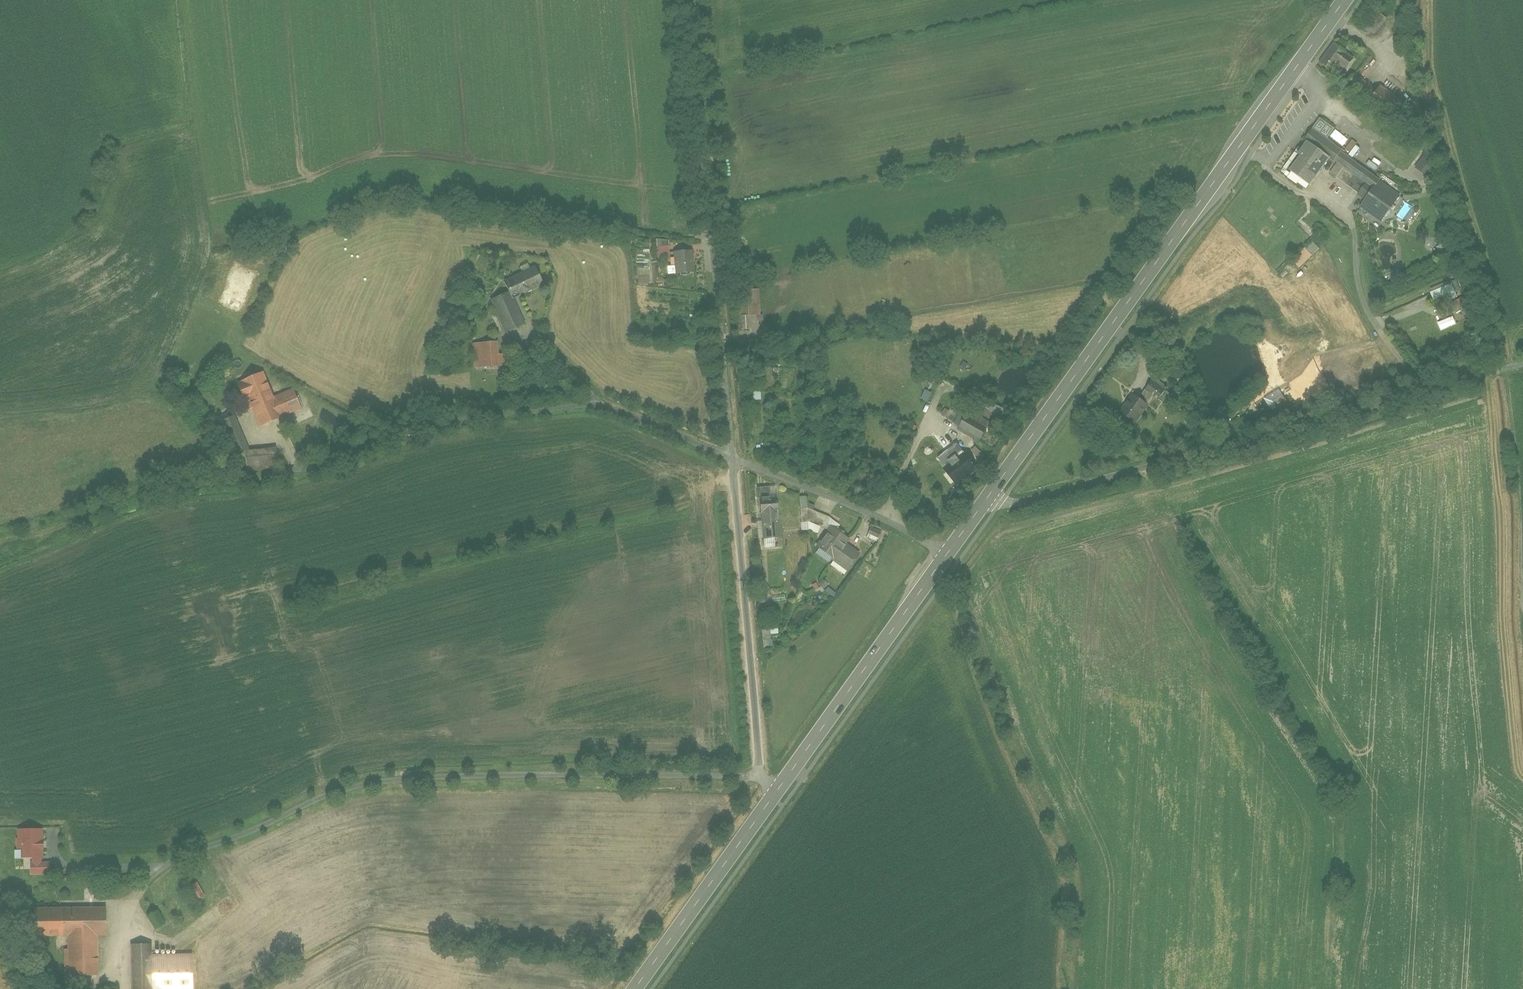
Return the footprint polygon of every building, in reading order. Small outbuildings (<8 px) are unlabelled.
[(1390,20),(1384,14),(1371,30),(1377,35),(1390,20)] [(1358,58),(1336,43),(1323,63),(1345,77),(1358,58)] [(1374,99),(1381,90),(1359,75),(1352,85),(1374,99)] [(1402,99),(1383,86),(1381,90),(1374,99),(1393,112),(1402,99)] [(1321,118),(1314,128),(1329,139),(1336,129),(1321,118)] [(1378,185),(1380,182),(1343,155),(1346,151),(1329,139),(1314,128),(1305,140),(1309,143),(1303,151),(1299,148),(1282,172),(1289,177),(1293,171),(1313,185),(1333,158),(1346,168),(1338,177),(1357,191),(1364,181),(1367,183),(1360,192),(1367,197),(1360,207),(1383,223),(1399,200),(1378,185)] [(1349,139),(1338,129),(1332,136),(1344,145),(1349,139)] [(1358,143),(1354,140),(1347,149),(1351,153),(1358,143)] [(1354,157),(1362,148),(1358,145),(1351,155),(1354,157)] [(1430,152),(1418,164),(1429,175),(1441,162),(1430,152)] [(657,260),(669,259),(668,245),(656,246),(657,260)] [(1289,260),(1296,267),(1310,254),(1303,247),(1289,260)] [(693,272),(691,249),(672,251),(674,273),(693,272)] [(513,290),(517,297),(547,283),(539,266),(508,280),(513,290)] [(1454,284),(1433,292),(1438,306),(1459,298),(1454,284)] [(494,299),(509,331),(528,322),(517,297),(513,290),(494,299)] [(503,341),(475,343),(476,367),(505,366),(503,341)] [(244,380),(263,425),(304,408),(296,388),(278,395),(268,371),(244,380)] [(1151,376),(1143,389),(1157,399),(1166,385),(1151,376)] [(755,400),(763,399),(762,387),(754,387),(755,400)] [(931,391),(924,389),(921,397),(927,399),(931,391)] [(1281,389),(1267,398),(1274,409),(1288,400),(1281,389)] [(1117,412),(1134,423),(1146,404),(1129,393),(1117,412)] [(953,421),(959,411),(949,405),(944,415),(953,421)] [(968,408),(957,426),(979,439),(989,421),(968,408)] [(253,450),(238,416),(220,422),(240,471),(282,467),(280,446),(253,450)] [(981,470),(958,441),(939,456),(962,485),(981,470)] [(979,447),(974,451),(981,459),(986,455),(979,447)] [(763,538),(781,536),(776,485),(759,486),(763,538)] [(809,508),(808,496),(801,496),(802,509),(809,508)] [(878,542),(882,532),(871,527),(867,537),(878,542)] [(815,552),(848,574),(860,556),(847,547),(850,542),(830,529),(815,552)] [(773,646),(772,631),(763,631),(764,647),(773,646)] [(46,830),(18,830),(18,851),(25,851),(25,862),(33,862),(33,877),(53,877),(53,861),(46,861),(46,830)] [(206,898),(198,884),(190,889),(198,903),(206,898)] [(107,909),(38,911),(39,939),(68,938),(69,979),(99,978),(97,938),(108,938),(107,909)] [(130,946),(131,988),(192,988),(192,957),(154,957),(154,945),(130,946)]
